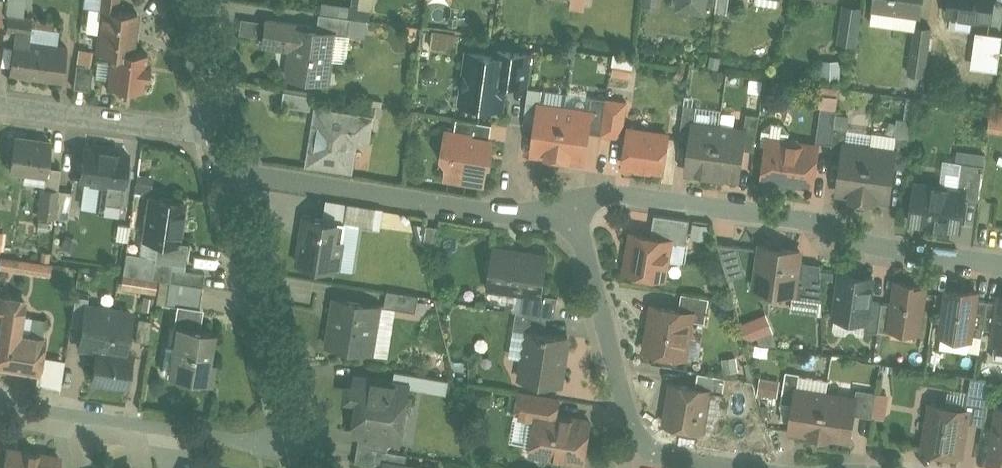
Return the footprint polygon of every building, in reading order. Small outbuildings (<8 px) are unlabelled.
[(24,14),(26,0),(7,0),(6,11),(24,14)] [(101,9),(105,9),(105,8),(120,10),(121,0),(102,0),(101,9)] [(718,6),(717,15),(728,16),(730,0),(719,0),(718,6)] [(875,7),(922,14),(924,0),(876,0),(875,7)] [(948,15),(991,21),(994,0),(951,0),(948,15)] [(863,7),(843,4),(838,43),(858,46),(863,7)] [(120,10),(105,8),(105,9),(100,51),(114,53),(134,55),(135,51),(139,12),(120,10)] [(353,17),(321,13),(319,29),(335,31),(351,33),(353,17)] [(34,17),(11,14),(8,31),(5,30),(4,38),(17,40),(31,41),(34,17)] [(241,19),(239,34),(264,37),(266,22),(241,19)] [(319,29),(266,22),(264,37),(263,42),(294,46),(290,77),(328,82),(335,31),(319,29)] [(932,29),(916,27),(912,58),(928,60),(932,29)] [(437,30),(435,48),(458,50),(460,32),(437,30)] [(1000,35),(984,32),(980,59),(997,62),(1000,35)] [(31,41),(17,40),(13,72),(63,79),(67,46),(31,41)] [(91,51),(82,49),(80,63),(89,65),(91,51)] [(499,55),(470,51),(467,74),(460,80),(465,87),(463,101),(477,103),(482,109),(489,104),(503,106),(507,80),(511,51),(500,50),(499,55)] [(134,55),(114,53),(110,85),(145,89),(146,78),(150,78),(152,65),(148,65),(149,53),(135,51),(134,55)] [(535,54),(511,51),(507,80),(531,83),(535,54)] [(618,55),(613,75),(633,80),(639,60),(618,55)] [(80,63),(79,63),(75,87),(90,89),(94,65),(89,65),(80,63)] [(545,89),(530,87),(525,122),(538,124),(541,104),(542,105),(545,89)] [(314,95),(285,90),(283,103),(312,108),(314,95)] [(608,98),(594,96),(592,112),(593,112),(590,132),(603,134),(608,98)] [(629,101),(608,98),(603,134),(623,137),(629,101)] [(542,105),(541,104),(538,124),(534,152),(549,154),(549,152),(561,153),(567,108),(542,105)] [(699,105),(686,104),(681,139),(693,141),(695,122),(696,122),(699,105)] [(838,108),(822,106),(818,141),(834,143),(836,126),(838,108)] [(592,112),(567,108),(561,153),(572,155),(572,158),(586,160),(590,132),(593,112),(592,112)] [(373,118),(320,109),(315,137),(320,137),(316,158),(332,160),(331,167),(354,171),(358,142),(369,144),(373,118)] [(991,109),(989,131),(1001,132),(1001,110),(991,109)] [(761,114),(748,112),(746,129),(747,129),(744,148),(756,150),(761,114)] [(494,124),(459,118),(457,132),(474,135),(474,138),(491,141),(494,124)] [(696,122),(695,122),(693,141),(688,172),(702,174),(704,172),(704,171),(709,171),(708,176),(714,177),(721,125),(696,122)] [(746,129),(721,125),(714,177),(720,178),(721,173),(725,174),(725,175),(726,177),(740,179),(744,148),(747,129),(746,129)] [(849,128),(836,126),(834,143),(832,158),(844,160),(846,143),(847,143),(849,128)] [(670,134),(631,128),(626,163),(639,165),(639,168),(652,170),(652,167),(665,169),(670,134)] [(457,132),(449,131),(448,139),(451,152),(454,153),(451,165),(450,165),(447,178),(482,183),(484,172),(486,173),(488,158),(487,156),(487,152),(492,153),(494,141),(491,141),(474,138),(474,135),(457,132)] [(911,137),(898,135),(896,150),(897,150),(895,167),(906,168),(911,137)] [(53,143),(17,137),(12,167),(46,172),(49,172),(50,166),(53,143)] [(799,139),(789,137),(784,141),(776,140),(769,145),(764,176),(814,183),(819,146),(803,144),(799,139)] [(847,143),(846,143),(844,160),(839,192),(852,194),(852,197),(864,198),(871,147),(847,143)] [(128,152),(85,147),(81,178),(105,181),(104,193),(106,193),(122,195),(128,152)] [(896,150),(871,147),(864,198),(876,200),(877,197),(890,199),(895,167),(897,150),(896,150)] [(986,164),(956,160),(952,187),(967,189),(966,198),(981,200),(986,164)] [(63,168),(50,166),(49,172),(46,172),(44,188),(43,188),(40,216),(56,218),(60,191),(63,168)] [(952,187),(917,182),(912,222),(929,224),(930,225),(944,227),(945,226),(961,229),(966,198),(967,189),(952,187)] [(74,193),(60,191),(56,218),(70,220),(74,193)] [(122,195),(106,193),(104,206),(125,209),(126,195),(122,195)] [(184,201),(153,196),(147,236),(160,238),(177,241),(178,236),(180,222),(183,222),(185,206),(183,205),(184,201)] [(379,207),(350,203),(347,222),(349,222),(349,225),(375,229),(379,207)] [(692,219),(656,213),(653,236),(673,239),(672,240),(688,243),(692,219)] [(347,222),(310,216),(302,264),(341,270),(346,245),(341,244),(344,224),(349,225),(349,222),(347,222)] [(441,228),(429,226),(426,244),(438,246),(441,228)] [(653,236),(634,232),(631,250),(633,250),(630,264),(629,263),(628,270),(682,280),(682,279),(666,277),(672,240),(673,239),(653,236)] [(78,242),(67,234),(60,245),(71,252),(78,242)] [(177,241),(160,238),(159,242),(157,256),(156,261),(172,263),(185,265),(188,243),(183,242),(183,237),(178,236),(177,241)] [(159,242),(141,239),(139,253),(157,256),(159,242)] [(738,246),(720,244),(729,277),(745,273),(738,246)] [(802,251),(762,245),(756,287),(795,292),(796,292),(801,260),(802,251)] [(548,254),(497,247),(491,286),(526,292),(542,294),(542,293),(548,254)] [(127,252),(123,273),(153,278),(156,257),(127,252)] [(50,264),(4,256),(2,267),(48,274),(50,264)] [(822,263),(801,260),(796,292),(795,292),(792,310),(823,314),(822,263)] [(154,278),(169,280),(172,263),(156,261),(154,278)] [(204,273),(173,268),(171,280),(202,285),(204,273)] [(875,277),(842,272),(836,315),(868,319),(869,319),(872,300),(875,277)] [(158,281),(123,275),(121,288),(156,293),(158,281)] [(202,285),(171,280),(168,304),(199,309),(202,285)] [(908,281),(899,280),(895,304),(892,327),(893,327),(920,331),(926,287),(907,284),(908,281)] [(420,294),(390,289),(387,306),(418,311),(420,294)] [(969,293),(950,290),(944,334),(971,338),(972,334),(977,298),(978,291),(969,290),(969,293)] [(542,294),(526,292),(523,311),(548,315),(557,316),(560,296),(542,293),(542,294)] [(713,298),(685,293),(681,311),(693,313),(692,320),(708,323),(713,298)] [(90,297),(77,295),(72,324),(84,326),(88,305),(89,305),(90,297)] [(155,298),(144,296),(142,309),(153,311),(155,298)] [(0,298),(0,319),(4,320),(25,323),(26,319),(28,303),(0,298)] [(381,304),(338,298),(331,345),(373,352),(375,334),(372,333),(377,305),(380,306),(381,304)] [(977,298),(972,334),(984,335),(985,328),(989,300),(977,298)] [(884,302),(872,300),(869,319),(868,319),(866,330),(879,331),(884,302)] [(989,300),(985,328),(997,329),(1001,302),(989,300)] [(895,304),(884,302),(879,331),(880,331),(880,330),(893,331),(893,327),(892,327),(895,304)] [(116,308),(99,305),(98,307),(89,305),(88,305),(84,326),(81,347),(98,349),(98,348),(126,352),(133,313),(116,310),(116,308)] [(681,311),(657,307),(649,353),(680,358),(682,342),(688,343),(692,320),(693,313),(681,311)] [(523,311),(517,310),(514,328),(530,330),(545,332),(548,315),(523,311)] [(199,316),(178,313),(176,326),(178,327),(175,350),(178,351),(174,375),(211,381),(214,361),(210,360),(214,331),(197,328),(199,316)] [(767,314),(742,323),(748,340),(774,330),(767,314)] [(154,320),(140,318),(137,340),(150,342),(154,320)] [(4,320),(0,345),(0,367),(38,373),(46,322),(26,319),(25,323),(4,320)] [(545,332),(530,330),(522,379),(560,385),(567,336),(545,332)] [(126,352),(98,348),(98,349),(92,380),(129,386),(135,354),(126,352)] [(451,379),(397,370),(395,382),(411,384),(411,385),(449,392),(451,379)] [(727,376),(700,371),(697,386),(711,389),(711,390),(724,392),(727,376)] [(802,373),(788,371),(783,402),(795,404),(798,388),(799,388),(801,375),(802,373)] [(395,382),(358,375),(356,384),(354,385),(352,386),(351,388),(350,391),(350,393),(351,395),(352,396),(354,397),(361,398),(355,432),(362,433),(392,438),(396,412),(406,414),(411,385),(411,384),(395,382)] [(830,380),(801,375),(799,388),(828,393),(830,380)] [(781,381),(761,377),(759,394),(778,397),(781,381)] [(697,386),(673,382),(666,423),(704,429),(711,390),(711,389),(697,386)] [(990,389),(971,386),(967,409),(969,409),(967,422),(985,425),(990,389)] [(799,388),(798,388),(795,404),(791,430),(821,435),(828,393),(799,388)] [(878,391),(858,388),(857,398),(858,398),(855,414),(874,417),(878,391)] [(561,398),(521,392),(518,414),(538,418),(539,411),(559,414),(561,398)] [(828,393),(821,435),(851,440),(855,414),(858,398),(857,398),(828,393)] [(967,409),(933,403),(926,448),(962,454),(967,422),(969,409),(967,409)] [(1000,407),(991,462),(1001,464),(1001,407),(1000,407)] [(559,414),(539,411),(538,418),(536,429),(532,431),(530,437),(534,441),(532,452),(585,461),(592,419),(559,414)] [(392,438),(362,433),(357,462),(375,465),(376,461),(378,449),(390,450),(392,438)] [(9,448),(6,467),(59,467),(60,457),(9,448)] [(390,450),(378,449),(376,461),(388,463),(388,462),(408,465),(409,454),(390,450)]
